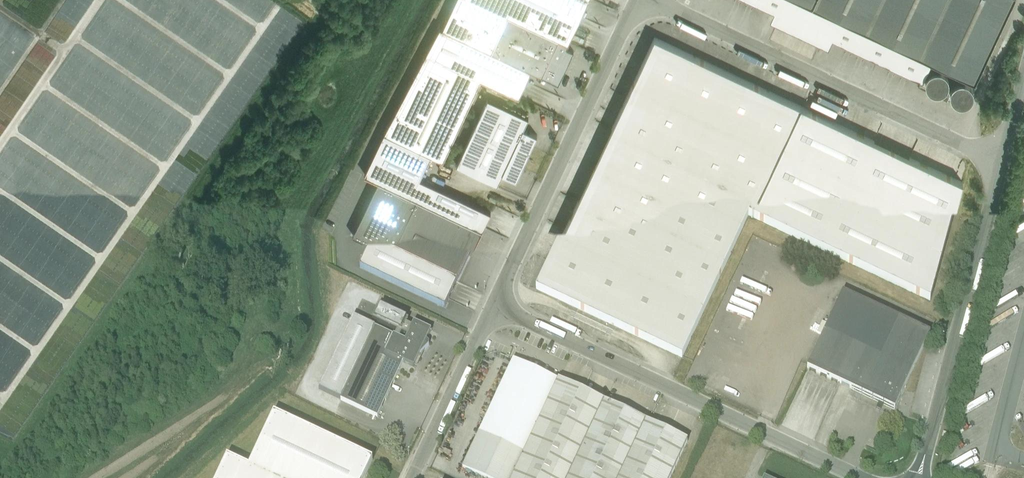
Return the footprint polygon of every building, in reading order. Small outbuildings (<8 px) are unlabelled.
[(590,0),(458,0),(446,26),(532,67),(553,77),(590,0)] [(975,81),(1013,0),(803,0),(975,81)] [(532,67),(446,26),(439,23),(368,172),(381,178),(484,227),(493,209),(421,175),(433,152),(454,162),(458,153),(485,166),(494,147),(508,153),(523,122),(509,115),(532,67)] [(930,302),(963,180),(656,35),(536,290),(681,358),(748,216),(930,302)] [(818,48),(808,44),(804,51),(814,56),(818,48)] [(446,308),(484,227),(381,178),(355,231),(375,240),(362,268),(446,308)] [(930,332),(842,293),(807,370),(895,410),(930,332)] [(416,368),(434,332),(414,323),(405,340),(377,326),(342,399),(377,417),(404,362),(416,368)] [(513,360),(462,469),(482,477),(672,477),(689,442),(513,360)] [(376,462),(277,415),(251,469),(230,459),(220,477),(369,477),(376,462)]
